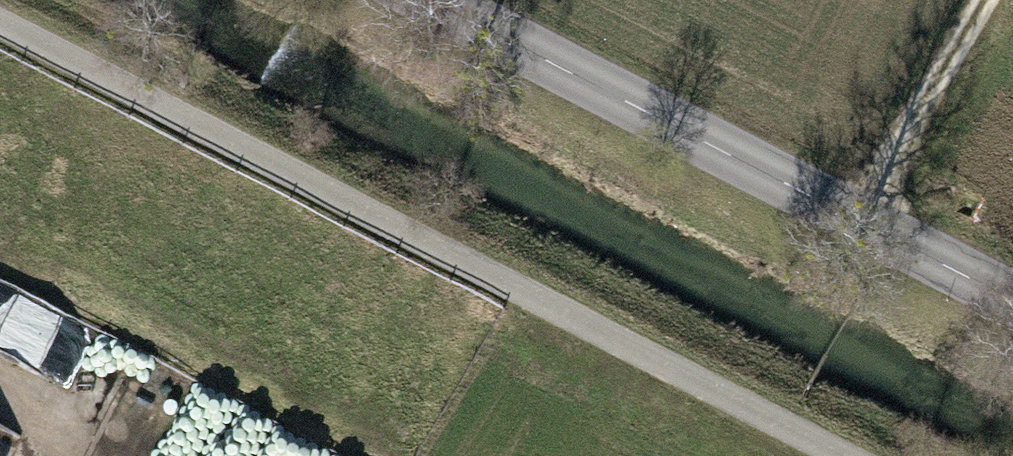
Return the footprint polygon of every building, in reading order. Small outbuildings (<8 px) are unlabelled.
[(21,422),(36,421),(57,371),(0,347),(0,413),(21,422)]
